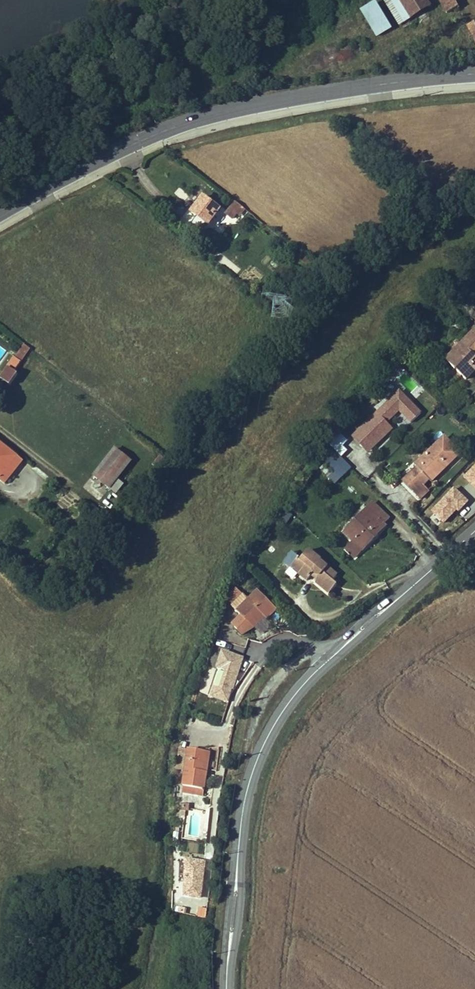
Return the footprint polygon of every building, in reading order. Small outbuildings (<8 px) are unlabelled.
[(399,0),(385,0),(385,1),(401,25),(411,19),(399,0)] [(426,0),(399,0),(411,19),(430,7),(426,0)] [(454,0),(440,0),(447,14),(459,8),(454,0)] [(392,29),(377,5),(373,7),(364,13),(379,37),(392,29)] [(209,225),(220,210),(203,198),(192,213),(209,225)] [(238,215),(243,208),(236,203),(227,215),(233,220),(238,215)] [(241,218),(247,211),(243,208),(238,215),(241,218)] [(314,264),(297,251),(293,255),(310,269),(314,264)] [(222,254),(217,261),(236,275),(241,268),(222,254)] [(462,345),(453,354),(446,361),(466,380),(474,371),(474,367),(471,364),(474,360),(474,332),(462,345)] [(23,345),(18,352),(24,356),(29,350),(23,345)] [(11,372),(24,356),(18,352),(6,367),(11,372)] [(423,412),(400,388),(351,434),(368,452),(394,428),(389,421),(400,411),(411,423),(423,412)] [(447,464),(459,453),(444,438),(432,449),(434,451),(429,456),(427,454),(415,466),(417,468),(403,481),(415,493),(423,486),(429,480),(431,482),(448,466),(447,464)] [(0,443),(0,478),(17,456),(0,443)] [(351,469),(329,447),(327,449),(322,458),(342,478),(344,476),(351,469)] [(110,488),(131,461),(116,449),(95,476),(110,488)] [(6,483),(22,460),(17,456),(0,478),(6,483)] [(463,476),(474,486),(474,463),(463,476)] [(469,499),(452,484),(429,509),(444,523),(456,509),(459,510),(469,499)] [(421,499),(429,491),(423,486),(415,493),(416,493),(421,499)] [(384,524),(389,518),(373,504),(373,503),(372,504),(360,517),(348,530),(345,534),(354,542),(351,546),(347,550),(356,558),(362,551),(363,551),(378,535),(376,532),(384,524)] [(378,535),(386,527),(384,524),(376,532),(378,535)] [(29,562),(39,550),(28,541),(18,553),(29,562)] [(328,563),(320,558),(321,557),(307,546),(292,567),(300,574),(299,574),(307,581),(312,576),(314,573),(318,576),(317,580),(316,583),(329,594),(337,581),(334,579),(338,573),(328,565),(328,563)] [(80,556),(72,550),(68,555),(76,561),(80,556)] [(62,588),(57,583),(52,589),(57,593),(62,588)] [(277,609),(256,588),(246,596),(236,587),(226,596),(241,614),(230,622),(243,634),(260,621),(259,619),(263,615),(267,619),(274,612),(277,609)] [(246,656),(221,647),(214,667),(217,669),(207,697),(229,704),(246,656)] [(203,795),(206,772),(202,772),(204,752),(188,749),(182,792),(203,795)] [(190,842),(189,862),(205,863),(206,843),(190,842)] [(205,917),(207,907),(180,902),(178,912),(205,917)]
